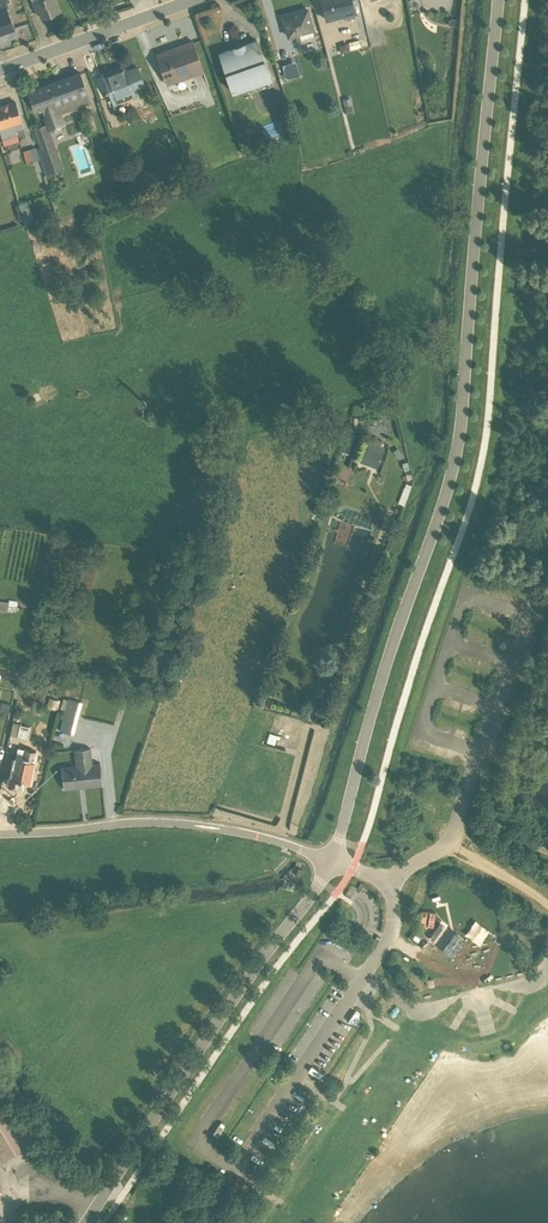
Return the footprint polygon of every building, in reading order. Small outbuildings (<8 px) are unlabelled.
[(4,0),(0,0),(0,34),(14,28),(4,0)] [(36,12),(39,12),(41,18),(58,12),(54,0),(31,0),(36,12)] [(326,21),(343,17),(344,17),(345,21),(355,19),(354,14),(351,0),(320,0),(326,21)] [(293,42),(314,36),(307,10),(282,17),(289,38),(292,37),(293,42)] [(249,93),(272,85),(256,41),(219,54),(233,94),(248,89),(249,93)] [(203,72),(192,42),(156,55),(167,86),(203,72)] [(114,106),(114,105),(117,105),(116,103),(132,97),(132,99),(136,97),(134,92),(145,88),(137,68),(126,72),(124,66),(111,71),(102,75),(104,80),(114,106)] [(62,114),(91,103),(80,74),(27,93),(34,113),(42,110),(44,117),(42,118),(45,125),(43,125),(32,129),(39,148),(37,149),(45,176),(63,169),(49,131),(63,125),(65,124),(62,114)] [(3,146),(19,141),(16,131),(23,129),(15,102),(14,102),(0,106),(0,134),(3,146)] [(35,148),(23,152),(26,164),(39,160),(35,148)] [(378,468),(388,442),(370,435),(360,461),(378,468)] [(349,460),(341,458),(337,482),(351,484),(356,456),(350,455),(349,460)] [(16,613),(16,610),(18,611),(19,609),(31,610),(31,608),(31,604),(26,603),(9,600),(8,602),(0,601),(0,611),(16,613)] [(85,704),(68,699),(67,700),(63,699),(60,709),(65,710),(59,731),(73,735),(78,717),(81,717),(85,704)] [(1,703),(0,707),(0,712),(8,714),(9,705),(1,703)] [(19,724),(13,723),(10,735),(26,738),(28,727),(19,725),(19,724)] [(34,762),(37,746),(26,744),(25,750),(17,748),(15,758),(14,758),(10,778),(29,782),(34,762)] [(64,789),(101,785),(101,786),(102,785),(99,763),(92,764),(90,749),(74,750),(75,766),(61,767),(63,789),(64,789)] [(444,911),(429,915),(437,944),(453,939),(456,947),(483,940),(477,918),(486,916),(482,901),(467,905),(464,895),(442,901),(444,911)] [(337,954),(347,961),(353,953),(343,946),(337,954)] [(29,1144),(0,1096),(0,1157),(2,1160),(29,1144)]
